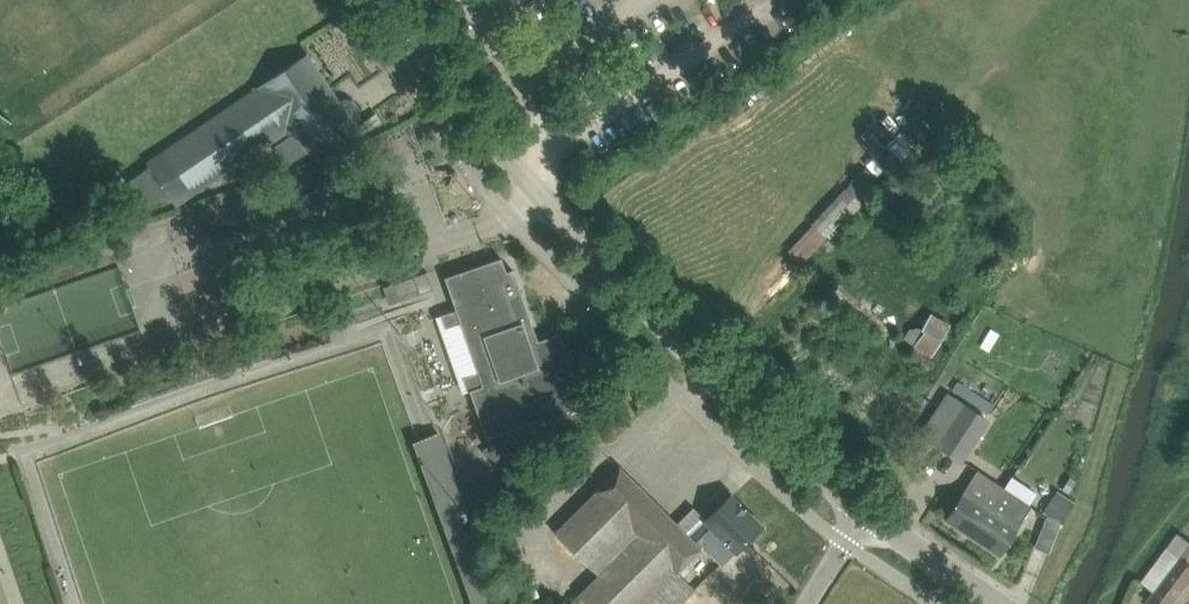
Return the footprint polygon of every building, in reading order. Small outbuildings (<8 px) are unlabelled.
[(176,205),(193,193),(270,141),(286,164),(308,149),(314,158),(357,129),(306,54),(146,161),(176,205)] [(826,239),(863,205),(848,188),(810,223),(826,239)] [(502,258),(445,277),(457,309),(444,313),(449,327),(461,323),(478,372),(466,376),(486,437),(584,404),(559,333),(538,340),(513,269),(506,271),(502,258)] [(428,271),(393,283),(399,300),(419,293),(434,288),(428,271)] [(930,312),(912,343),(932,355),(950,323),(930,312)] [(966,403),(939,444),(962,459),(989,418),(966,403)] [(425,473),(452,466),(443,431),(416,438),(425,473)] [(554,530),(597,574),(577,593),(588,603),(679,603),(695,588),(685,578),(677,570),(685,563),(700,548),(699,547),(689,536),(676,523),(620,466),(603,483),(575,510),(554,530)] [(1070,479),(1063,491),(1069,494),(1077,482),(1070,479)] [(959,499),(946,519),(999,554),(1013,535),(1033,504),(1032,503),(1014,492),(1004,507),(969,484),(959,499)] [(1059,491),(1044,512),(1063,524),(1077,503),(1059,491)] [(730,495),(689,536),(699,547),(702,544),(722,564),(761,526),(730,495)] [(1149,603),(1173,603),(1188,582),(1188,540),(1181,534),(1171,547),(1181,554),(1146,602),(1149,603)]
